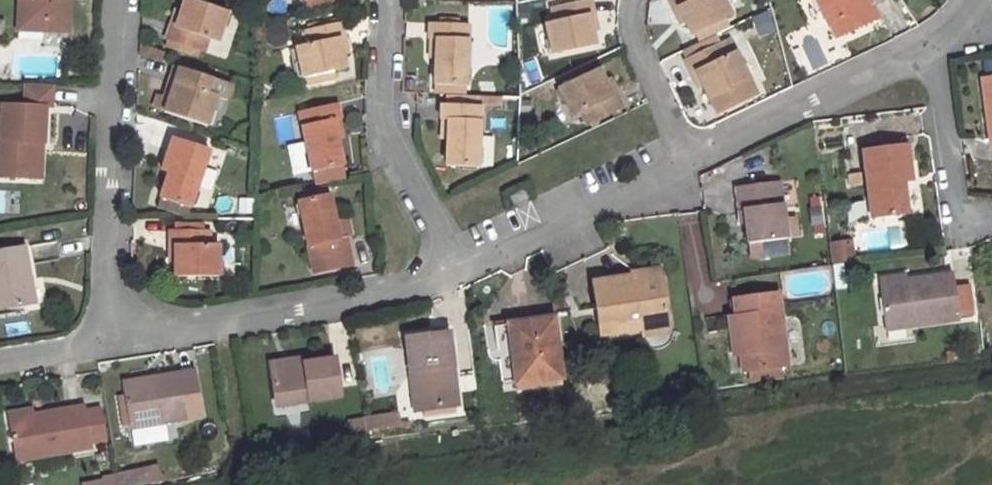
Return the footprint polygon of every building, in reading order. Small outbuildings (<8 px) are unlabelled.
[(51,6),(69,7),(68,19),(93,21),(94,0),(52,0),(51,6)] [(222,0),(199,0),(192,18),(184,15),(179,30),(218,43),(224,31),(230,33),(240,6),(222,0)] [(734,10),(729,0),(675,0),(679,10),(688,6),(699,27),(734,10)] [(822,5),(832,29),(843,23),(850,36),(889,16),(882,3),(872,8),(867,0),(833,0),(822,5)] [(603,2),(566,8),(569,24),(555,26),(560,59),(602,50),(597,20),(606,18),(603,2)] [(754,17),(760,36),(775,31),(769,12),(754,17)] [(354,20),(316,29),(320,44),(311,47),(316,68),(352,60),(347,39),(357,38),(354,20)] [(452,44),(452,63),(451,81),(451,91),(472,91),(473,28),(440,28),(439,44),(452,44)] [(439,63),(452,63),(452,44),(439,44),(439,63)] [(725,44),(690,62),(700,85),(711,79),(725,109),(762,91),(745,56),(735,61),(725,44)] [(248,76),(190,58),(184,74),(195,77),(188,100),(224,113),(234,88),(243,91),(248,76)] [(574,83),(584,105),(596,99),(602,115),(632,101),(625,86),(619,89),(609,68),(574,83)] [(74,75),(47,74),(46,95),(23,94),(22,131),(18,130),(18,150),(28,150),(27,168),(60,168),(61,133),(67,133),(68,97),(74,97),(74,75)] [(348,91),(353,112),(362,110),(357,90),(348,91)] [(320,98),(325,118),(333,154),(334,159),(362,153),(356,130),(353,112),(348,91),(320,98)] [(596,99),(584,105),(591,120),(602,115),(596,99)] [(459,122),(459,140),(458,164),(487,165),(489,110),(447,108),(447,121),(459,122)] [(353,112),(356,130),(365,127),(362,110),(353,112)] [(323,154),(333,154),(325,118),(320,119),(313,127),(310,133),(309,142),(312,148),(318,152),(323,154)] [(447,140),(459,140),(459,122),(447,121),(447,140)] [(181,125),(175,139),(190,143),(183,160),(175,184),(199,193),(217,138),(181,125)] [(917,130),(873,136),(882,200),(914,195),(912,170),(923,169),(917,130)] [(190,143),(175,139),(169,155),(183,160),(190,143)] [(28,150),(18,150),(18,167),(27,168),(28,150)] [(365,167),(362,153),(334,159),(337,172),(365,167)] [(307,178),(310,193),(341,186),(337,172),(307,178)] [(756,201),(760,233),(793,229),(787,174),(744,180),(746,203),(756,201)] [(369,255),(362,224),(350,227),(346,209),(341,186),(310,193),(325,252),(329,250),(333,266),(369,255)] [(809,204),(812,231),(823,230),(820,203),(809,204)] [(350,227),(362,224),(357,206),(346,209),(350,227)] [(219,216),(175,215),(175,232),(187,232),(188,264),(228,264),(227,232),(220,232),(219,216)] [(795,242),(793,229),(760,233),(761,247),(795,242)] [(52,269),(55,269),(46,232),(5,241),(18,297),(56,289),(52,269)] [(857,236),(835,239),(838,259),(860,256),(857,236)] [(887,277),(922,273),(921,263),(885,267),(887,277)] [(52,269),(56,289),(66,286),(63,267),(55,269),(52,269)] [(665,267),(597,275),(601,329),(643,325),(643,318),(669,315),(665,267)] [(964,268),(922,273),(887,277),(892,321),(970,310),(964,268)] [(739,297),(742,334),(743,356),(750,355),(785,352),(789,352),(783,287),(738,290),(739,297)] [(732,335),(742,334),(739,297),(729,298),(732,335)] [(557,324),(509,328),(514,388),(561,385),(557,324)] [(457,405),(447,335),(408,340),(409,375),(420,373),(424,409),(457,405)] [(344,348),(289,358),(293,382),(350,371),(344,348)] [(787,365),(785,352),(750,355),(751,369),(787,365)] [(204,417),(196,376),(122,388),(129,430),(204,417)] [(9,416),(36,411),(33,399),(6,404),(9,416)] [(83,402),(36,411),(9,416),(16,459),(89,446),(88,439),(84,409),(83,402)] [(104,437),(99,406),(84,409),(88,439),(104,437)] [(401,413),(370,419),(373,432),(404,426),(401,413)] [(156,464),(115,472),(118,484),(145,484),(160,482),(156,464)] [(79,480),(80,484),(118,484),(115,472),(79,480)]
